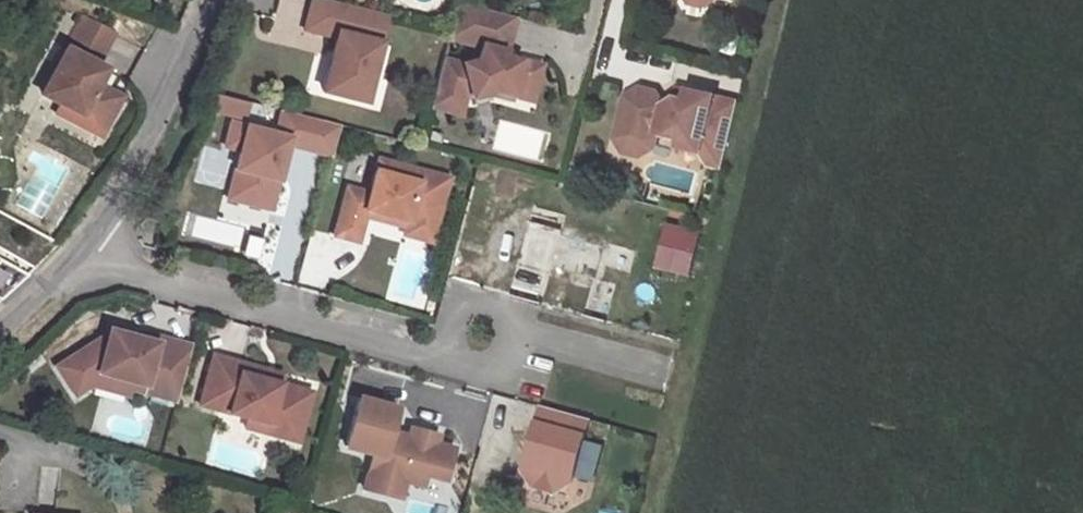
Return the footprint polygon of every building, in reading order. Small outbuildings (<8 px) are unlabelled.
[(331,0),(315,0),(307,30),(339,38),(325,92),(368,103),(391,16),(331,0)] [(692,7),(705,10),(717,3),(717,0),(687,0),(692,7)] [(518,19),(461,4),(453,32),(434,109),(458,115),(463,94),(469,96),(477,98),(493,93),(494,91),(518,97),(522,84),(538,88),(544,67),(508,58),(518,19)] [(106,25),(97,22),(78,12),(38,98),(57,107),(76,115),(70,124),(95,136),(111,100),(84,90),(91,79),(98,65),(88,61),(106,25)] [(103,12),(97,22),(106,25),(110,16),(103,12)] [(116,91),(91,79),(84,90),(111,100),(116,91)] [(538,88),(522,84),(518,97),(535,102),(538,88)] [(516,105),(518,97),(494,91),(493,93),(477,98),(478,104),(494,99),(516,105)] [(464,116),(469,96),(463,94),(458,115),(464,116)] [(724,173),(740,108),(689,96),(686,107),(676,105),(666,111),(657,98),(641,94),(627,103),(620,132),(621,132),(628,145),(645,149),(658,141),(682,146),(680,153),(701,158),(709,169),(724,173)] [(676,105),(686,107),(689,96),(679,94),(676,105)] [(247,120),(251,103),(228,98),(225,115),(247,120)] [(52,116),(70,124),(76,115),(57,107),(52,116)] [(288,144),(332,156),(340,125),(283,110),(276,134),(232,122),(226,145),(240,149),(228,198),(256,205),(263,182),(277,186),(288,144)] [(621,132),(620,132),(616,145),(625,159),(642,163),(655,154),(658,141),(645,149),(628,145),(621,132)] [(448,180),(379,161),(369,195),(347,188),(334,236),(357,243),(364,217),(366,211),(434,231),(448,180)] [(263,182),(256,205),(270,209),(277,186),(263,182)] [(430,244),(434,231),(366,211),(364,217),(406,229),(404,236),(430,244)] [(657,269),(692,277),(703,231),(667,223),(657,269)] [(526,224),(510,289),(542,297),(549,268),(594,279),(602,242),(526,224)] [(172,401),(188,346),(154,337),(152,343),(106,330),(105,333),(54,366),(72,394),(88,383),(103,374),(127,381),(125,388),(172,401)] [(210,356),(196,406),(244,419),(265,425),(269,414),(275,416),(283,431),(296,434),(308,394),(277,385),(252,378),(255,369),(210,356)] [(255,369),(252,378),(277,385),(279,376),(255,369)] [(127,381),(103,374),(88,383),(124,394),(125,388),(127,381)] [(395,413),(355,401),(341,449),(370,457),(360,493),(395,503),(400,484),(420,490),(423,479),(442,484),(451,454),(431,449),(434,438),(409,431),(406,441),(388,436),(395,413)] [(540,412),(535,429),(561,437),(566,419),(540,412)] [(294,444),(296,434),(283,431),(275,416),(269,414),(265,425),(244,419),(241,429),(294,444)] [(569,489),(588,425),(566,419),(561,437),(535,429),(530,447),(536,449),(533,459),(526,463),(522,476),(530,491),(554,498),(569,489)] [(536,449),(530,447),(526,463),(533,459),(536,449)]
